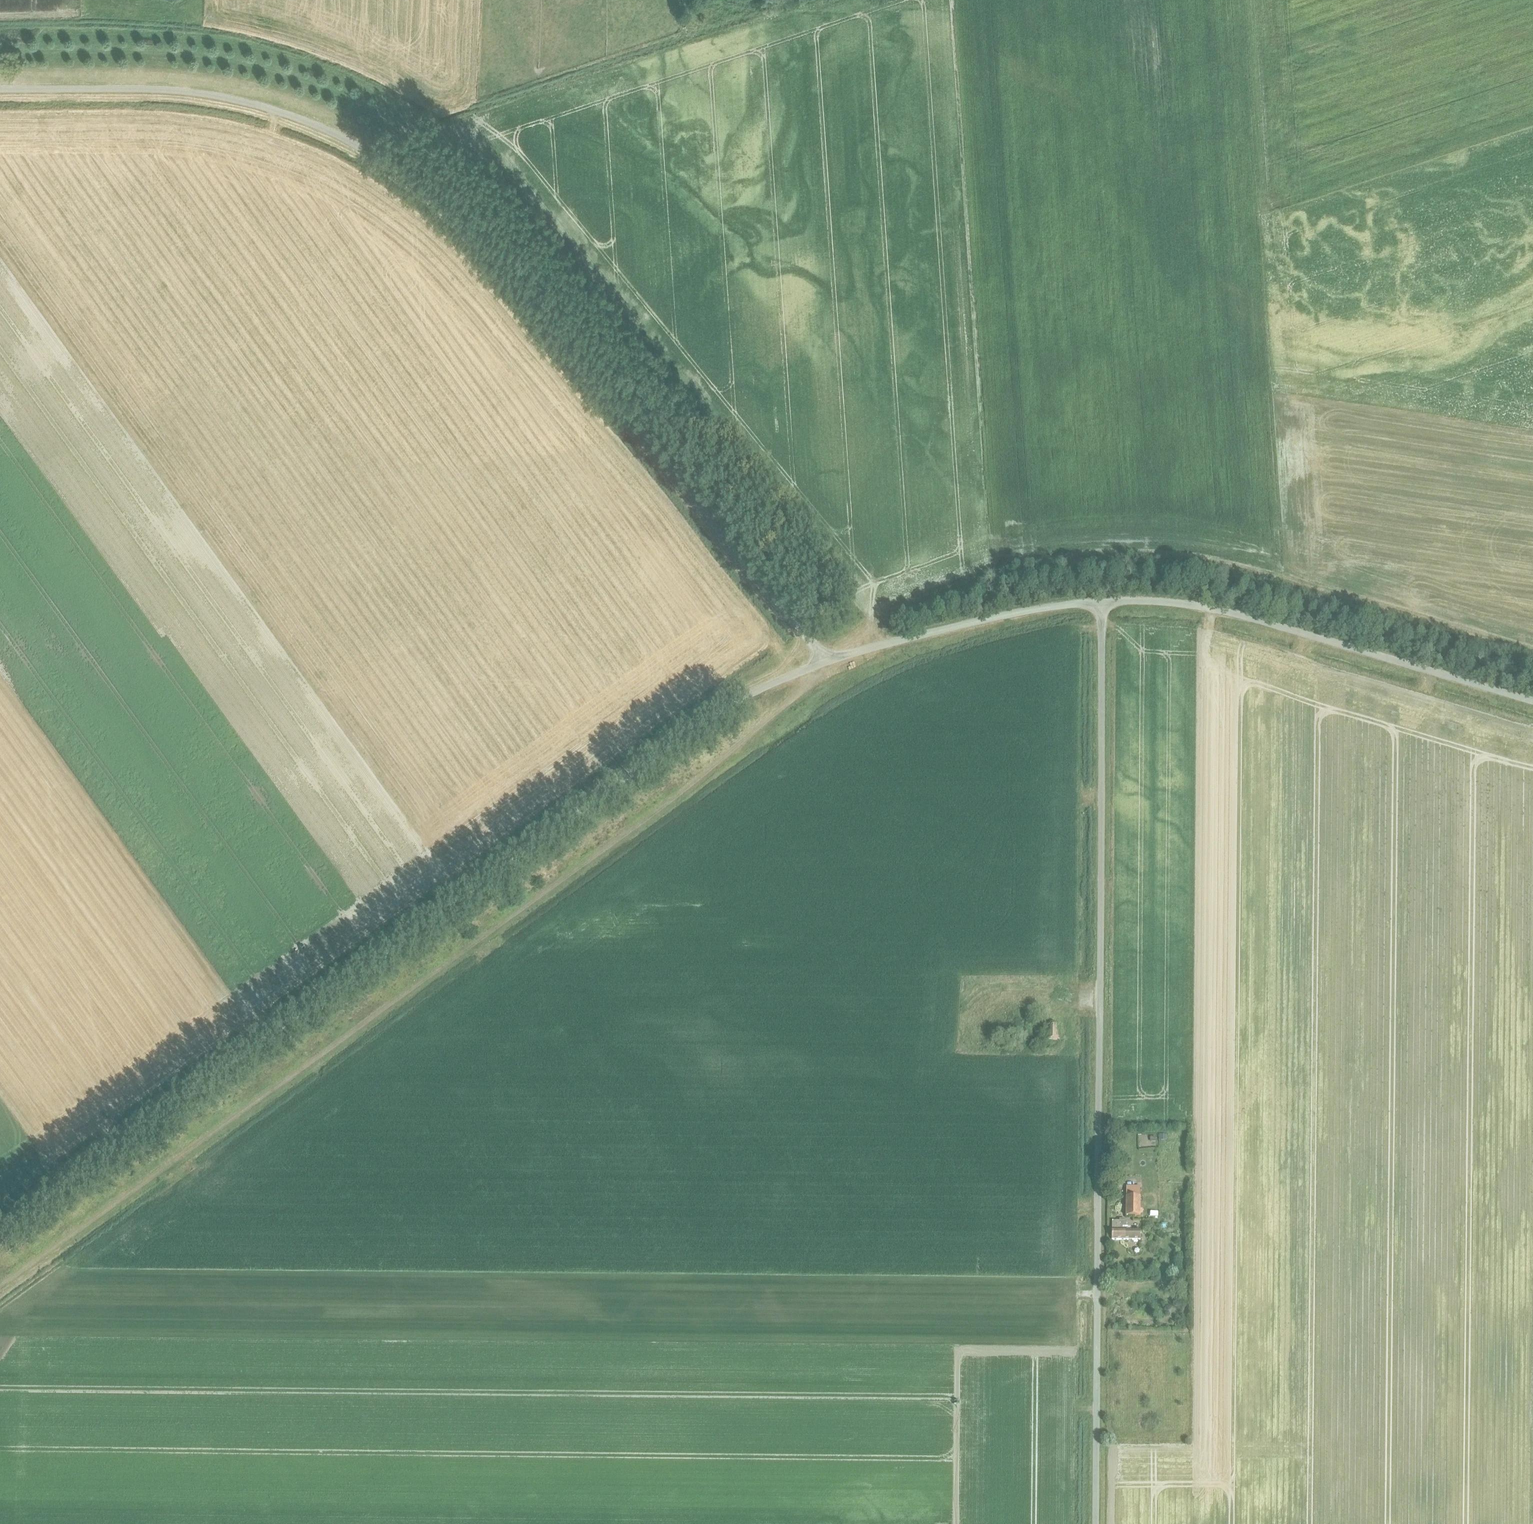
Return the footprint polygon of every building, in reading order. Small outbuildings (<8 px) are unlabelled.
[(1046,1040),(1060,1041),(1060,1027),(1046,1027),(1046,1040)] [(1126,1217),(1128,1217),(1140,1217),(1140,1197),(1126,1197),(1126,1217)] [(1111,1230),(1111,1240),(1140,1240),(1139,1230),(1127,1229),(1127,1222),(1112,1221),(1112,1230),(1111,1230)]
